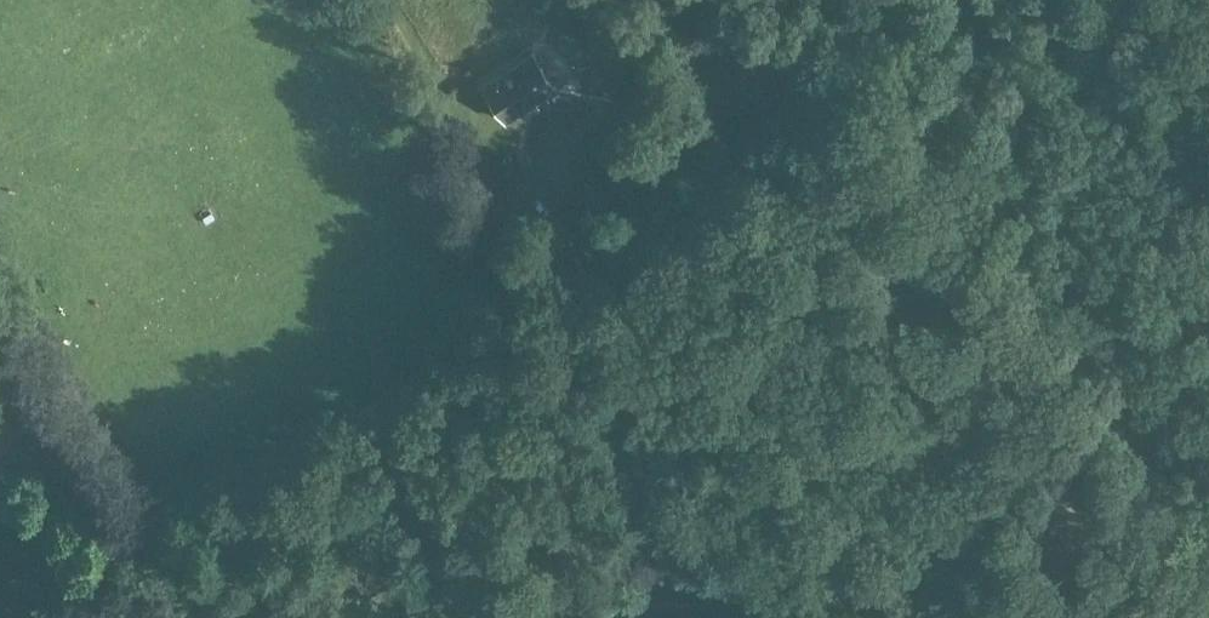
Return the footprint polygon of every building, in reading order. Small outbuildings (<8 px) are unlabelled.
[(533,52),(483,83),(505,118),(555,87),(533,52)]
